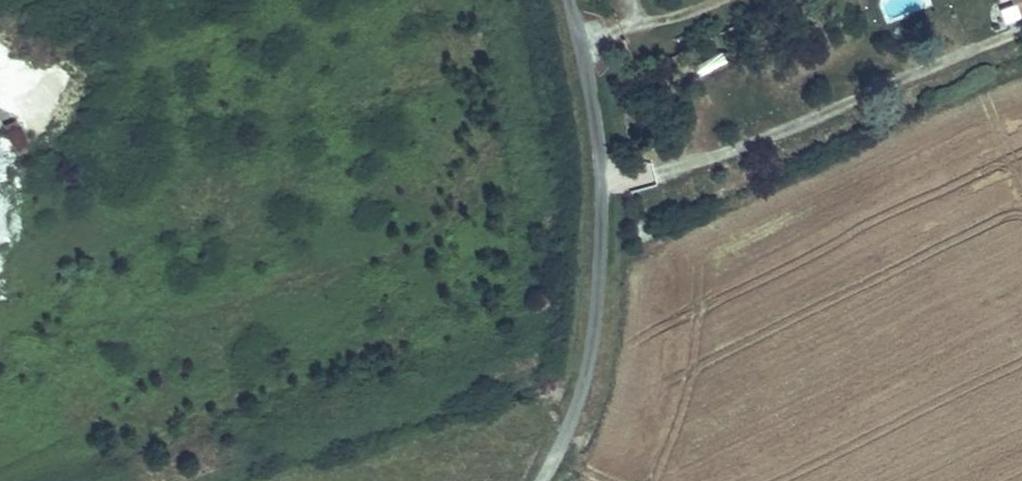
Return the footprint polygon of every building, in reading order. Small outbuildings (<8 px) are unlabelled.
[(1020,26),(1021,25),(1021,0),(1009,0),(1020,26)]
